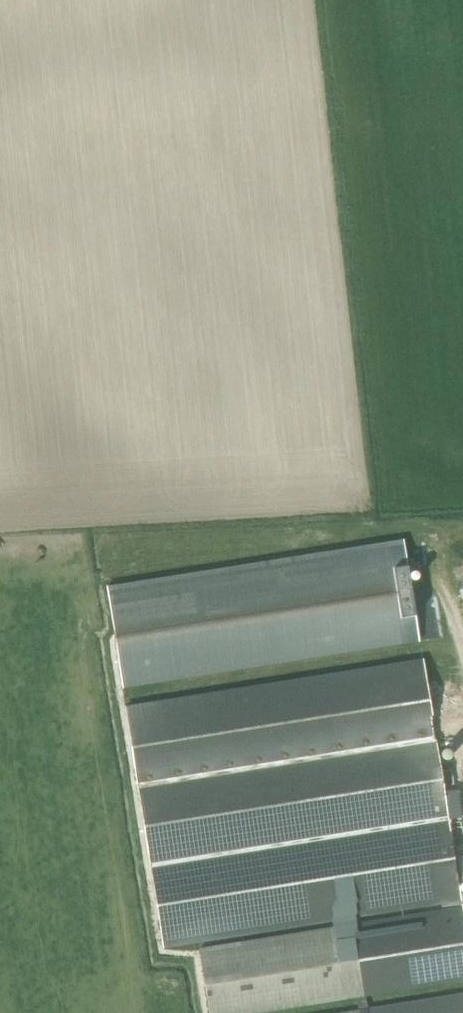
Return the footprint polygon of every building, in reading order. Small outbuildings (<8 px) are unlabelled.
[(107,587),(122,687),(419,640),(403,540),(107,587)] [(458,791),(444,793),(443,786),(453,784),(451,769),(440,771),(430,710),(441,708),(438,688),(427,690),(423,660),(125,707),(163,947),(440,903),(441,910),(462,907),(448,818),(461,816),(458,791)] [(350,1012),(462,1012),(462,995),(368,1010),(366,994),(462,979),(462,913),(462,907),(441,910),(199,949),(209,1012),(249,1012),(357,996),(359,1012),(350,1012)]
